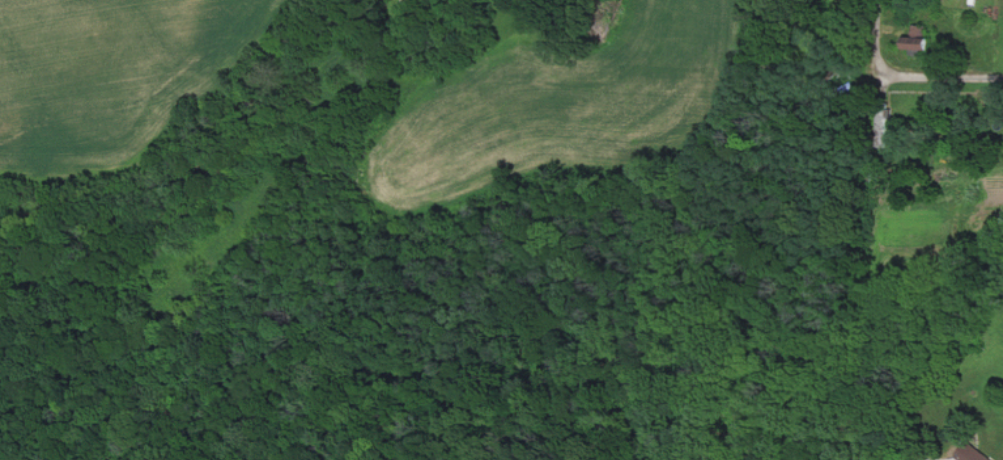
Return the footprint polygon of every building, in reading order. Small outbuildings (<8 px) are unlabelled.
[(907,37),(908,52),(935,51),(934,38),(925,39),(925,26),(914,26),(914,37),(907,37)] [(958,458),(961,459),(996,459),(971,441),(958,458)]
